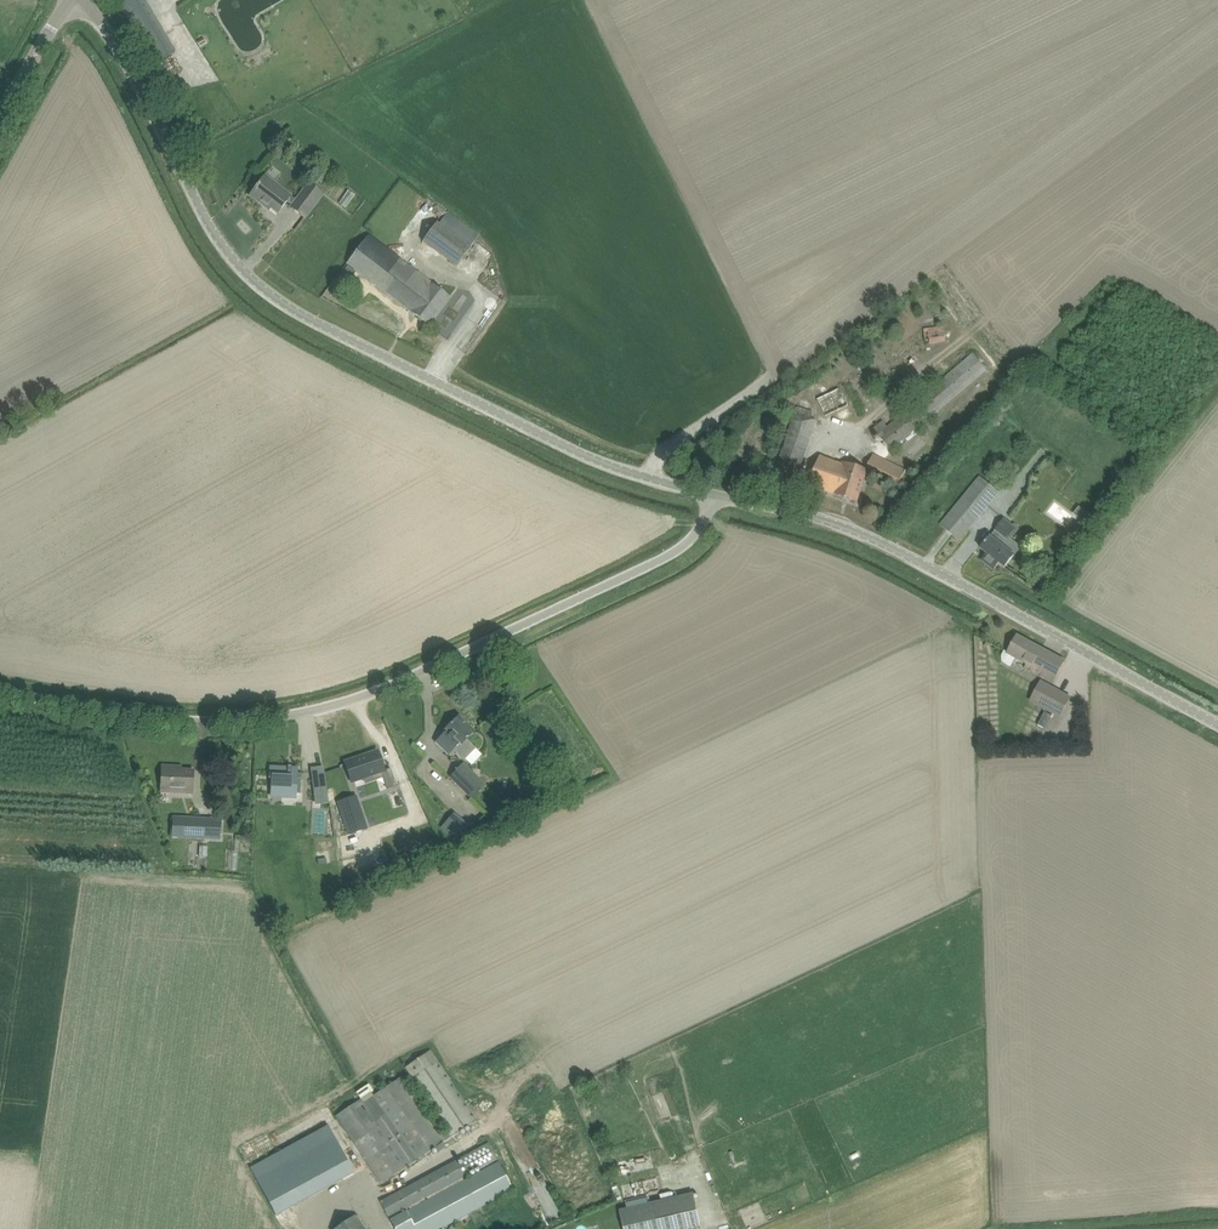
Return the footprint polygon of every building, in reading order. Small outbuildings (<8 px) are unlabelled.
[(176,54),(146,0),(128,0),(119,5),(154,65),(158,63),(159,63),(176,54)] [(249,61),(279,46),(256,0),(219,0),(249,61)] [(937,181),(949,172),(942,162),(929,171),(937,181)] [(323,167),(317,176),(315,179),(321,184),(324,180),(329,172),(323,167)] [(265,177),(258,186),(250,196),(264,206),(266,204),(278,213),(287,201),(293,206),(291,208),(305,218),(312,209),(322,195),(308,185),(296,200),(265,177)] [(437,222),(422,243),(457,268),(471,247),(471,246),(479,235),(448,212),(440,223),(437,222)] [(368,236),(355,254),(347,263),(428,325),(436,315),(450,297),(368,236)] [(349,278),(354,271),(348,267),(343,273),(349,278)] [(925,345),(944,343),(943,328),(924,330),(925,345)] [(891,450),(986,370),(973,353),(878,434),(891,450)] [(989,421),(995,427),(1003,417),(996,411),(989,421)] [(811,419),(795,414),(772,483),(793,490),(816,421),(811,419)] [(867,471),(898,486),(906,470),(874,454),(867,469),(842,461),(842,463),(820,455),(812,474),(809,486),(836,495),(857,502),(867,471)] [(988,505),(969,490),(941,525),(960,541),(988,505)] [(1082,520),(1076,528),(1085,535),(1097,520),(1080,507),(1074,514),(1082,520)] [(996,529),(989,539),(981,549),(988,554),(982,561),(994,570),(1001,560),(1009,549),(999,542),(1004,535),(996,529)] [(1054,683),(1065,662),(1017,636),(1008,653),(1004,651),(1002,656),(1002,659),(1002,661),(1004,663),(1010,666),(1015,657),(1028,663),(1025,668),(1054,683)] [(1038,706),(1060,718),(1071,697),(1050,685),(1038,706)] [(1045,712),(1038,725),(1044,729),(1052,715),(1045,712)] [(477,748),(467,739),(474,732),(459,717),(445,730),(447,731),(436,743),(450,757),(456,751),(465,760),(477,748)] [(378,750),(345,762),(353,782),(385,771),(378,750)] [(463,763),(449,778),(472,798),(485,784),(463,763)] [(162,766),(162,778),(161,793),(179,794),(179,789),(193,790),(193,783),(194,771),(175,770),(175,767),(162,766)] [(297,778),(297,767),(270,767),(270,777),(272,777),(272,791),(301,791),(301,778),(297,778)] [(315,793),(327,791),(324,767),(312,769),(315,793)] [(532,773),(528,783),(537,786),(541,776),(532,773)] [(349,835),(368,829),(357,796),(338,803),(349,835)] [(468,827),(453,815),(443,828),(457,840),(468,827)] [(173,816),(172,837),(219,840),(221,819),(173,816)] [(402,1077),(374,1096),(371,1092),(374,1091),(369,1085),(357,1092),(362,1100),(335,1117),(381,1185),(477,1120),(431,1051),(405,1068),(412,1079),(409,1081),(413,1087),(416,1085),(446,1130),(441,1134),(402,1077)] [(663,1090),(674,1118),(679,1115),(669,1088),(663,1090)] [(334,1137),(257,1180),(276,1216),(354,1174),(348,1162),(334,1137)] [(498,1162),(464,1180),(463,1179),(464,1178),(462,1176),(478,1168),(479,1170),(497,1160),(488,1144),(381,1202),(395,1228),(443,1228),(514,1191),(498,1162)] [(620,1211),(624,1228),(702,1228),(694,1193),(658,1202),(649,1204),(627,1209),(620,1211)] [(357,1215),(337,1228),(367,1228),(357,1215)]
